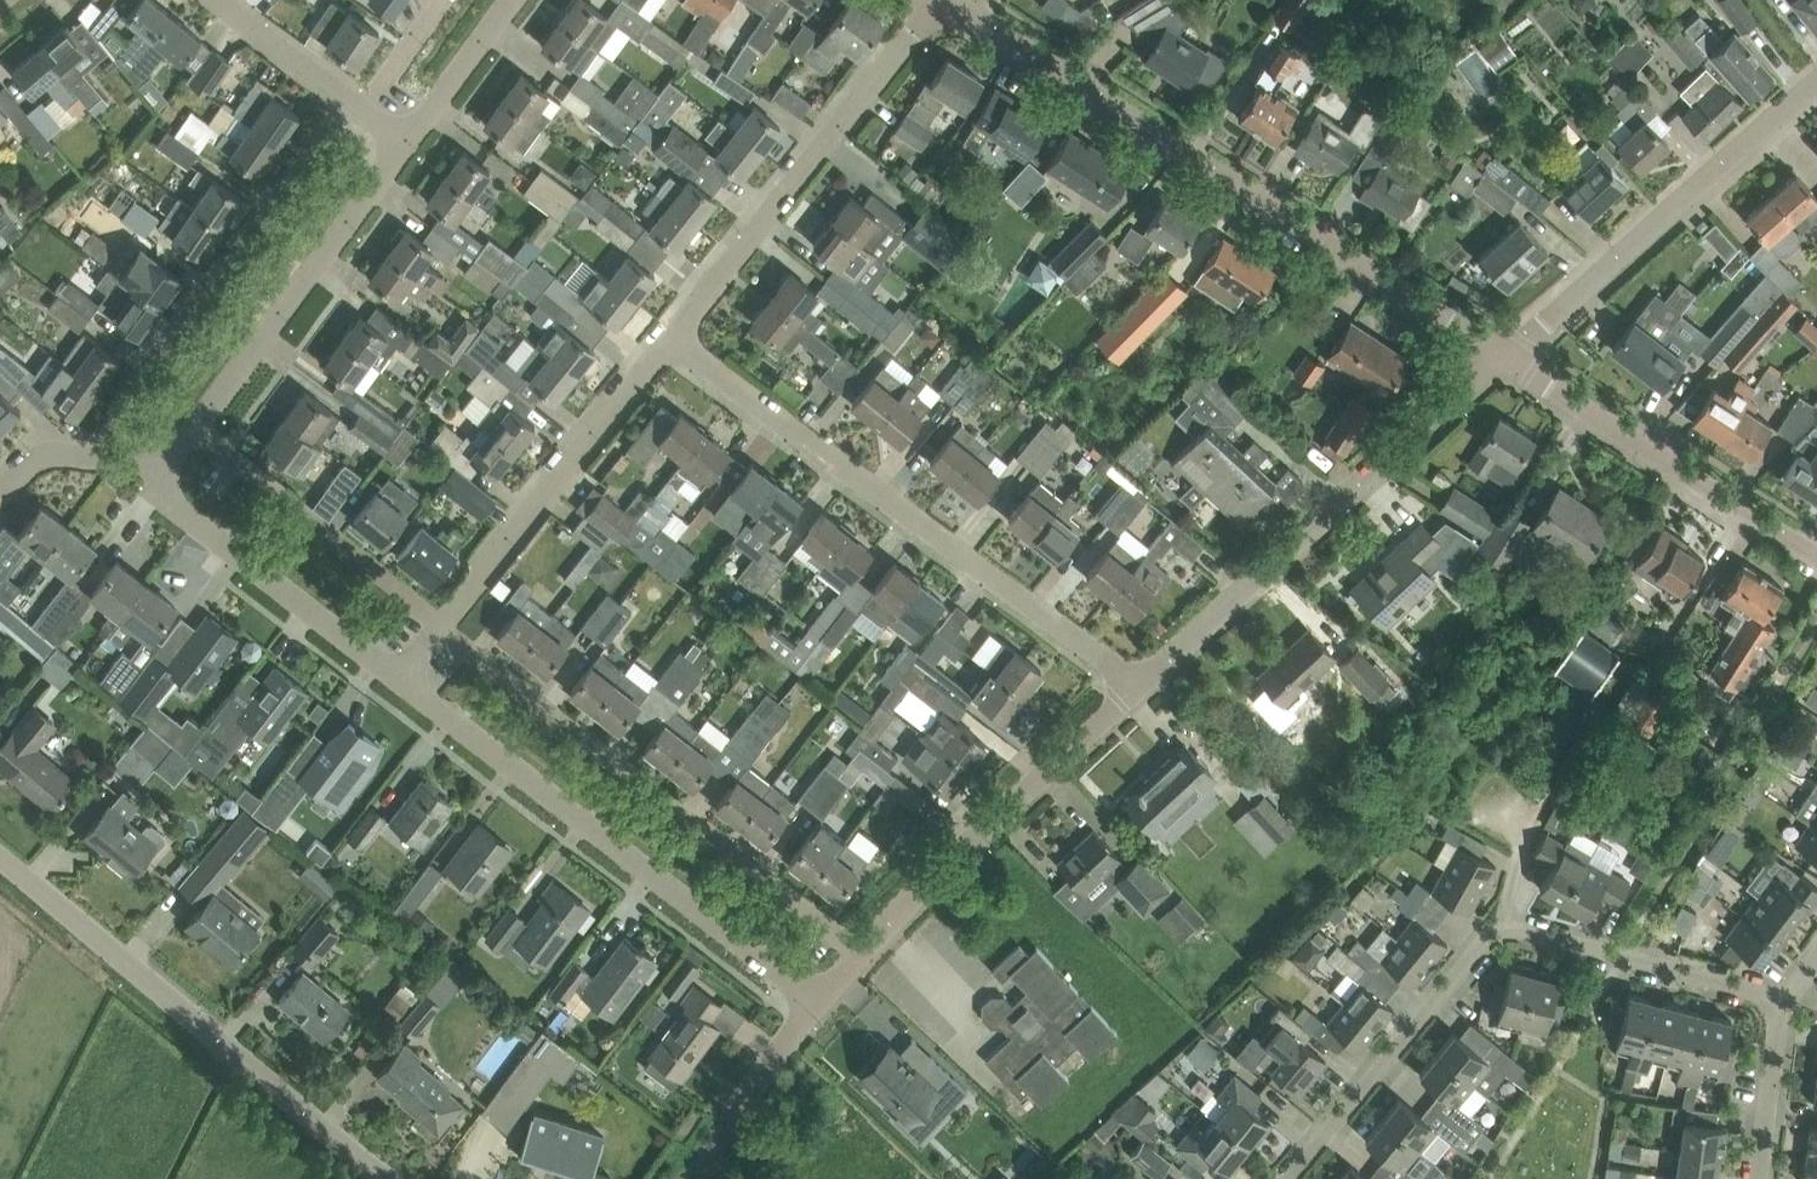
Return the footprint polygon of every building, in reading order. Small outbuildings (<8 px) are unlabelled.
[(172,15),(153,0),(138,0),(125,16),(140,28),(115,58),(122,66),(121,67),(126,73),(172,15)] [(379,32),(333,0),(332,0),(310,31),(357,64),(379,32)] [(402,0),(374,0),(393,13),(402,0)] [(599,48),(617,24),(585,0),(576,0),(561,19),(599,48)] [(639,9),(645,0),(626,0),(639,9)] [(712,0),(683,0),(681,3),(700,17),(701,17),(712,0)] [(701,17),(700,17),(683,41),(694,49),(698,51),(721,19),(734,0),(712,0),(701,17)] [(793,0),(774,0),(764,14),(727,71),(740,79),(793,0)] [(774,0),(744,0),(764,14),(774,0)] [(808,10),(815,0),(794,0),(808,10)] [(854,0),(849,0),(818,45),(830,54),(843,37),(862,50),(883,20),(854,0)] [(1104,0),(1096,0),(1081,10),(1068,1),(1057,18),(1084,35),(1100,25),(1095,16),(1108,7),(1104,0)] [(1117,16),(1156,42),(1146,58),(1141,55),(1140,56),(1203,97),(1227,59),(1209,48),(1206,53),(1178,35),(1191,15),(1168,0),(1142,0),(1117,16)] [(1274,15),(1293,28),(1305,10),(1310,3),(1312,0),(1284,0),(1274,15)] [(1577,10),(1596,4),(1595,0),(1574,0),(1577,10)] [(1741,32),(1756,21),(1741,0),(1718,0),(1741,32)] [(1816,28),(1816,27),(1816,0),(1792,0),(1816,28)] [(99,41),(123,12),(110,2),(89,28),(99,41)] [(168,102),(144,74),(165,49),(181,62),(201,39),(172,15),(126,73),(144,94),(160,111),(168,102)] [(580,73),(599,48),(561,19),(542,45),(580,73)] [(694,49),(683,41),(682,43),(653,22),(641,39),(679,67),(693,50),(694,49)] [(787,46),(801,56),(818,32),(804,22),(787,46)] [(1673,22),(1660,34),(1690,68),(1704,55),(1685,33),(1684,34),(1673,22)] [(108,102),(72,59),(86,47),(67,24),(39,48),(86,104),(94,113),(108,102)] [(1734,30),(1722,40),(1710,26),(1695,38),(1748,98),(1773,75),(1748,46),(1734,30)] [(1501,34),(1481,48),(1495,68),(1515,54),(1501,34)] [(1633,34),(1607,59),(1629,79),(1652,54),(1633,34)] [(1279,42),(1254,80),(1260,84),(1238,118),(1274,141),(1297,106),(1272,90),(1288,67),(1298,74),(1307,61),(1279,42)] [(39,48),(12,71),(31,94),(43,84),(56,99),(62,107),(68,102),(76,112),(86,104),(39,48)] [(212,48),(186,79),(207,96),(218,83),(232,63),(212,48)] [(725,57),(711,49),(705,57),(719,66),(725,57)] [(926,81),(907,112),(928,126),(947,96),(964,107),(982,79),(948,57),(931,84),(926,81)] [(1720,79),(1719,80),(1705,67),(1680,91),(1694,105),(1682,117),(1704,140),(1743,103),(1720,79)] [(740,79),(727,71),(726,72),(722,69),(713,82),(746,104),(755,91),(739,81),(740,79)] [(560,102),(547,93),(521,74),(503,98),(541,127),(550,116),(560,102)] [(631,132),(642,117),(669,81),(657,95),(645,85),(624,110),(601,92),(603,90),(585,76),(581,82),(576,78),(570,86),(631,132)] [(298,115),(270,95),(274,89),(258,77),(245,96),(246,97),(234,114),(236,115),(278,144),(298,115)] [(782,80),(771,94),(800,117),(811,102),(782,80)] [(697,161),(707,149),(673,122),(671,124),(666,119),(686,95),(669,81),(642,117),(654,127),(655,127),(664,135),(697,161)] [(625,140),(631,132),(570,86),(569,87),(591,104),(582,116),(620,144),(624,139),(625,140)] [(977,152),(989,133),(1023,155),(1045,120),(997,89),(974,123),(962,142),(977,152)] [(1618,143),(1641,168),(1668,143),(1647,120),(1656,111),(1638,91),(1616,112),(1633,130),(1618,143)] [(522,151),(541,127),(503,98),(485,123),(511,142),(522,151)] [(41,99),(26,112),(49,139),(64,126),(47,106),(41,99)] [(735,130),(761,151),(780,127),(755,106),(735,130)] [(1320,113),(1296,148),(1309,157),(1312,152),(1338,168),(1355,142),(1364,147),(1384,117),(1367,106),(1358,120),(1350,132),(1331,120),(1320,113)] [(1372,144),(1390,155),(1414,118),(1397,106),(1372,144)] [(227,125),(222,132),(191,110),(175,133),(199,150),(208,138),(215,142),(215,143),(257,173),(278,144),(236,115),(228,126),(227,125)] [(41,154),(53,143),(49,139),(26,112),(15,122),(41,154)] [(921,147),(932,129),(928,126),(907,112),(895,131),(921,147)] [(636,149),(654,127),(642,117),(631,132),(625,140),(636,149)] [(720,118),(707,135),(722,147),(715,155),(735,171),(741,176),(761,151),(735,130),(720,118)] [(199,150),(175,133),(168,129),(156,145),(187,168),(199,150)] [(1131,170),(1070,130),(1046,167),(1107,206),(1131,170)] [(685,176),(697,161),(664,135),(652,149),(685,176)] [(1610,168),(1598,154),(1587,142),(1555,170),(1567,182),(1558,190),(1584,219),(1626,181),(1612,166),(1610,168)] [(1453,167),(1460,156),(1447,147),(1439,158),(1453,167)] [(495,198),(479,186),(490,171),(463,152),(445,176),(487,208),(495,198)] [(1483,170),(1538,211),(1548,199),(1494,156),(1483,170)] [(1471,188),(1502,212),(1515,197),(1466,158),(1449,182),(1465,194),(1471,188)] [(1384,161),(1367,186),(1361,196),(1373,204),(1376,200),(1401,215),(1398,220),(1412,229),(1433,198),(1392,172),(1395,168),(1384,161)] [(594,174),(579,162),(568,177),(584,189),(594,174)] [(1016,207),(1045,177),(1034,165),(1012,188),(1005,195),(1016,207)] [(193,207),(220,226),(241,197),(199,167),(189,181),(204,191),(193,207)] [(571,210),(580,198),(541,168),(532,181),(571,210)] [(1796,173),(1771,195),(1793,220),(1806,209),(1816,220),(1816,219),(1816,197),(1796,173)] [(670,175),(656,192),(671,203),(696,223),(715,199),(711,195),(690,179),(684,186),(670,175)] [(478,221),(487,208),(445,176),(427,201),(454,220),(462,209),(478,221)] [(568,214),(571,210),(532,181),(523,193),(550,213),(529,239),(541,248),(562,222),(560,221),(567,213),(568,214)] [(635,238),(644,226),(592,184),(583,195),(635,238)] [(656,192),(643,209),(657,221),(651,228),(676,248),(696,223),(671,203),(656,192)] [(902,216),(891,207),(872,192),(862,205),(852,196),(832,221),(868,249),(888,225),(892,228),(902,216)] [(121,217),(146,235),(158,218),(134,200),(133,202),(120,193),(108,208),(121,217)] [(625,250),(635,238),(583,195),(581,198),(580,198),(571,210),(568,214),(574,219),(583,208),(598,220),(595,224),(625,250)] [(1805,234),(1793,220),(1771,195),(1746,218),(1765,239),(1750,252),(1785,292),(1800,279),(1779,256),(1805,234)] [(220,226),(193,207),(178,197),(157,226),(200,256),(220,226)] [(1187,207),(1183,210),(1166,198),(1143,233),(1131,225),(1118,245),(1138,258),(1156,232),(1180,248),(1198,220),(1196,218),(1197,214),(1187,207)] [(963,239),(954,232),(939,219),(928,211),(917,224),(931,236),(927,241),(936,248),(940,243),(951,253),(963,239)] [(111,231),(109,232),(143,257),(154,242),(145,236),(146,235),(121,217),(111,231)] [(1507,289),(1549,251),(1520,220),(1478,258),(1507,289)] [(868,250),(868,249),(832,221),(814,245),(840,265),(849,254),(865,266),(875,255),(868,250)] [(1094,221),(1053,262),(1068,277),(1071,274),(1093,252),(1109,236),(1094,221)] [(1726,235),(1714,222),(1702,233),(1713,247),(1726,235)] [(458,249),(435,231),(425,244),(406,230),(388,254),(431,286),(440,275),(422,262),(431,250),(447,262),(458,249)] [(115,250),(93,234),(82,248),(104,264),(115,250)] [(1254,302),(1275,270),(1224,236),(1203,268),(1254,302)] [(514,257),(509,263),(485,244),(474,258),(502,278),(511,285),(517,277),(518,278),(523,273),(531,262),(527,266),(514,257)] [(1093,252),(1071,274),(1082,286),(1105,263),(1093,252)] [(157,260),(145,275),(120,254),(108,268),(159,305),(180,277),(157,260)] [(431,287),(431,286),(388,254),(369,278),(395,298),(404,286),(423,300),(432,288),(431,287)] [(594,267),(635,300),(655,275),(629,254),(610,279),(595,267),(594,267)] [(527,267),(523,273),(532,280),(540,286),(543,289),(552,278),(531,262),(527,267)] [(0,269),(0,294),(19,276),(6,263),(0,269)] [(616,324),(635,300),(594,267),(575,292),(555,275),(552,278),(543,289),(574,314),(586,300),(616,324)] [(891,330),(909,307),(906,310),(899,305),(893,312),(837,267),(827,279),(891,330)] [(137,335),(159,305),(108,268),(97,283),(109,292),(110,291),(125,302),(113,318),(137,335)] [(791,273),(771,297),(813,331),(822,319),(808,308),(809,306),(818,295),(791,273)] [(1483,301),(1488,295),(1453,273),(1448,279),(1483,301)] [(501,297),(511,285),(502,278),(492,290),(501,297)] [(882,340),(891,330),(827,279),(818,290),(869,333),(871,331),(882,340)] [(58,294),(89,317),(99,304),(69,280),(58,294)] [(532,280),(523,291),(557,319),(536,345),(575,376),(595,351),(570,331),(572,328),(566,324),(574,314),(543,289),(540,286),(532,280)] [(1655,292),(1612,347),(1637,367),(1669,326),(1670,328),(1691,301),(1697,293),(1680,281),(1665,300),(1662,297),(1655,292)] [(1757,317),(1724,355),(1740,369),(1774,331),(1771,330),(1796,301),(1782,289),(1757,317)] [(79,331),(89,317),(58,294),(48,307),(79,331)] [(839,392),(858,367),(771,297),(752,321),(790,351),(800,339),(830,363),(819,376),(839,392)] [(1716,365),(1757,317),(1740,302),(1699,350),(1716,365)] [(427,344),(401,325),(376,306),(366,319),(360,315),(342,341),(370,362),(379,368),(397,345),(440,376),(451,361),(428,344),(427,344)] [(893,349),(920,317),(909,307),(891,330),(882,340),(893,349)] [(1790,320),(1810,350),(1816,346),(1816,327),(1805,309),(1790,320)] [(515,389),(526,376),(504,358),(502,360),(492,353),(499,344),(491,338),(505,322),(494,313),(465,349),(515,389)] [(455,361),(464,349),(463,348),(479,327),(466,316),(449,338),(438,330),(428,344),(451,361),(453,362),(454,360),(455,361)] [(1119,316),(1096,339),(1119,361),(1141,339),(1119,316)] [(1328,355),(1384,392),(1407,357),(1351,320),(1328,355)] [(1669,326),(1637,367),(1662,386),(1694,346),(1670,328),(1669,326)] [(96,341),(95,342),(83,333),(62,360),(98,387),(119,359),(96,341)] [(352,386),(370,362),(342,341),(324,365),(352,386)] [(0,343),(0,367),(18,384),(34,367),(1,342),(0,343)] [(555,400),(575,376),(536,345),(523,360),(536,371),(529,379),(555,400)] [(514,390),(515,389),(465,349),(465,350),(464,349),(455,361),(474,376),(466,385),(491,406),(478,422),(514,451),(535,426),(502,399),(511,388),(514,390)] [(1305,350),(1294,373),(1315,383),(1326,360),(1305,350)] [(50,351),(38,368),(46,382),(40,389),(52,399),(76,417),(98,387),(62,360),(50,351)] [(954,405),(983,369),(971,359),(963,368),(961,367),(940,393),(954,405)] [(877,423),(908,386),(883,365),(873,377),(852,403),(877,423)] [(20,410),(10,399),(20,389),(21,388),(18,384),(0,367),(0,429),(20,410)] [(965,414),(994,378),(983,369),(954,405),(965,414)] [(1197,437),(1175,460),(1195,479),(1179,497),(1192,508),(1207,491),(1241,453),(1222,437),(1236,422),(1214,402),(1224,392),(1200,373),(1179,392),(1189,402),(1175,417),(1197,437)] [(908,386),(877,423),(900,442),(921,416),(930,404),(917,394),(926,382),(917,375),(908,386)] [(1714,388),(1694,419),(1722,437),(1747,400),(1755,388),(1739,378),(1727,396),(1714,388)] [(446,397),(434,387),(425,398),(437,408),(444,406),(446,397)] [(284,418),(317,443),(337,414),(304,390),(284,418)] [(394,416),(362,392),(351,406),(361,413),(395,438),(405,426),(393,417),(394,416)] [(1345,451),(1373,408),(1353,394),(1325,437),(1326,438),(1321,446),(1338,458),(1344,450),(1345,451)] [(1816,416),(1816,397),(1812,404),(1799,395),(1777,429),(1793,441),(1816,416)] [(1747,400),(1722,437),(1750,455),(1771,424),(1753,413),(1757,406),(1747,400)] [(680,413),(677,417),(662,405),(627,449),(642,461),(660,439),(684,458),(704,432),(680,413)] [(1028,467),(1058,430),(1055,427),(1060,421),(1046,409),(1037,419),(1043,424),(1015,457),(1028,467)] [(361,413),(350,428),(383,452),(395,438),(361,413)] [(1487,471),(1512,487),(1525,467),(1517,462),(1532,438),(1500,417),(1482,443),(1483,444),(1471,463),(1486,473),(1487,471)] [(312,450),(317,443),(284,418),(265,446),(304,474),(318,455),(312,450)] [(516,455),(514,451),(478,422),(490,432),(480,444),(466,434),(463,438),(445,424),(428,445),(448,460),(458,447),(494,476),(504,465),(507,465),(516,455)] [(955,481),(985,444),(961,423),(951,435),(930,461),(955,481)] [(398,463),(419,438),(405,426),(395,438),(383,452),(398,463)] [(1039,476),(1070,440),(1058,430),(1028,467),(1039,476)] [(684,458),(665,480),(675,488),(686,475),(700,487),(708,477),(729,451),(704,432),(684,458)] [(1816,498),(1816,496),(1816,440),(1806,433),(1791,448),(1798,453),(1783,477),(1816,498)] [(1269,520),(1294,497),(1293,496),(1290,499),(1255,467),(1268,452),(1254,439),(1241,453),(1207,491),(1239,520),(1236,523),(1237,524),(1254,505),(1269,520)] [(999,474),(986,463),(995,452),(985,444),(955,481),(978,500),(999,474)] [(744,524),(776,482),(752,463),(730,490),(754,509),(743,523),(744,524)] [(346,464),(326,490),(341,502),(361,475),(346,464)] [(454,465),(441,483),(466,502),(479,485),(470,478),(468,476),(454,465)] [(1034,539),(1069,494),(1068,494),(1063,500),(1039,480),(1008,518),(1034,539)] [(1108,523),(1134,492),(1122,481),(1095,513),(1108,523)] [(768,543),(779,528),(800,501),(776,482),(744,524),(768,543)] [(1483,536),(1497,515),(1454,487),(1441,508),(1483,536)] [(383,543),(417,500),(404,489),(391,504),(376,492),(354,520),(358,523),(355,527),(366,536),(369,532),(383,543)] [(1576,500),(1559,489),(1533,529),(1584,562),(1607,526),(1587,514),(1586,515),(1572,506),(1576,500)] [(622,538),(637,519),(636,518),(651,500),(640,491),(625,510),(603,492),(585,514),(613,535),(620,540),(622,538)] [(1119,533),(1145,501),(1134,492),(1108,523),(1119,533)] [(1056,557),(1077,531),(1081,527),(1069,515),(1079,503),(1069,494),(1034,539),(1056,557)] [(68,526),(41,505),(18,536),(3,524),(0,528),(0,597),(9,604),(22,587),(7,576),(28,549),(42,560),(68,526)] [(1502,565),(1528,525),(1507,510),(1480,550),(1502,565)] [(673,512),(666,527),(681,534),(688,519),(673,512)] [(802,539),(801,541),(814,552),(806,562),(817,571),(820,567),(847,532),(823,513),(802,539)] [(574,586),(613,535),(585,514),(574,529),(591,544),(564,578),(574,586)] [(656,566),(677,539),(661,525),(654,533),(637,519),(622,538),(656,566)] [(1159,554),(1161,555),(1171,543),(1191,560),(1204,545),(1173,519),(1140,559),(1141,560),(1111,596),(1134,615),(1168,573),(1153,561),(1159,554)] [(1353,586),(1352,588),(1386,625),(1435,579),(1430,575),(1439,567),(1456,578),(1479,541),(1458,528),(1446,520),(1431,534),(1421,523),(1386,555),(1391,560),(1358,591),(1353,586)] [(72,577),(95,546),(68,526),(42,560),(66,579),(30,626),(43,636),(82,585),(72,577)] [(422,526),(398,556),(430,581),(467,536),(454,526),(448,532),(444,529),(436,537),(422,526)] [(1661,526),(1636,563),(1666,583),(1663,587),(1665,595),(1672,599),(1679,597),(1682,593),(1704,560),(1677,542),(1679,538),(1661,526)] [(841,590),(853,574),(871,551),(847,532),(820,567),(817,571),(841,590)] [(677,539),(656,566),(674,581),(696,554),(677,539)] [(1141,560),(1140,559),(1116,539),(1107,550),(1086,576),(1111,596),(1141,560)] [(750,588),(776,554),(764,544),(737,577),(750,588)] [(761,596),(787,563),(776,554),(750,588),(761,596)] [(109,629),(145,583),(116,561),(92,593),(82,585),(43,636),(54,645),(83,624),(81,614),(91,601),(109,614),(102,623),(109,629)] [(1722,596),(1719,601),(1739,613),(1763,575),(1744,562),(1722,596)] [(847,604),(796,670),(807,679),(850,624),(872,642),(888,621),(889,622),(919,582),(894,563),(873,590),(857,611),(847,604)] [(593,637),(619,602),(637,580),(625,570),(607,593),(581,627),(593,637)] [(1744,617),(1709,671),(1735,688),(1774,628),(1761,620),(1783,587),(1763,575),(1739,613),(1744,617)] [(912,641),(922,628),(943,601),(919,582),(889,622),(912,641)] [(120,645),(132,629),(135,625),(151,637),(175,606),(145,583),(109,629),(110,630),(106,634),(120,645)] [(796,670),(847,603),(835,594),(784,660),(796,670)] [(522,654),(552,615),(528,596),(498,635),(522,654)] [(14,638),(26,624),(6,607),(0,602),(0,626),(14,638)] [(604,646),(631,612),(619,602),(593,637),(604,646)] [(969,639),(957,630),(969,614),(957,605),(938,629),(962,648),(969,639)] [(1593,673),(1626,627),(1598,607),(1555,669),(1578,686),(1589,670),(1593,673)] [(143,668),(119,699),(141,718),(176,673),(180,676),(197,689),(236,637),(207,615),(194,632),(168,666),(153,654),(143,668)] [(552,615),(522,654),(546,672),(576,633),(552,615)] [(749,616),(739,627),(761,645),(770,634),(749,616)] [(1285,703),(1334,657),(1308,629),(1258,675),(1285,703)] [(996,673),(1023,694),(1041,670),(1002,641),(985,663),(997,672),(996,673)] [(882,702),(910,666),(919,654),(906,644),(880,677),(892,686),(880,701),(882,702)] [(1358,647),(1339,665),(1370,698),(1373,695),(1382,705),(1397,690),(1395,688),(1404,679),(1369,644),(1362,650),(1358,647)] [(38,669),(59,687),(77,665),(56,647),(38,669)] [(667,694),(693,660),(681,650),(654,684),(667,694)] [(119,699),(143,668),(122,652),(99,683),(119,699)] [(596,710),(624,673),(600,654),(571,691),(596,710)] [(910,666),(943,691),(952,680),(919,654),(910,666)] [(667,694),(678,702),(704,669),(693,660),(667,694)] [(984,664),(965,689),(977,698),(1004,719),(1023,694),(996,673),(984,664)] [(933,703),(943,691),(910,666),(882,702),(891,709),(910,685),(933,703)] [(248,672),(223,705),(238,716),(251,727),(269,740),(306,691),(276,667),(263,683),(248,672)] [(619,728),(648,691),(624,673),(596,710),(619,728)] [(1648,735),(1671,702),(1649,686),(1626,720),(1648,735)] [(838,691),(830,701),(840,708),(847,699),(838,691)] [(763,722),(740,751),(752,760),(790,712),(778,703),(763,722)] [(203,732),(185,755),(201,768),(213,777),(251,727),(238,716),(223,705),(203,732)] [(65,794),(63,792),(73,780),(32,746),(53,722),(35,707),(0,748),(0,764),(51,807),(60,796),(62,798),(65,794)] [(753,708),(727,740),(740,751),(763,722),(766,718),(753,708)] [(863,726),(870,716),(860,709),(853,718),(863,726)] [(669,767),(698,730),(674,711),(645,748),(669,767)] [(959,723),(958,725),(941,712),(925,734),(967,767),(985,743),(959,723)] [(188,720),(169,743),(172,746),(184,754),(185,755),(203,732),(188,720)] [(255,807),(252,810),(268,822),(277,828),(287,815),(311,784),(320,791),(326,783),(348,800),(341,810),(342,811),(343,811),(373,772),(371,771),(370,772),(369,773),(364,769),(363,769),(368,762),(380,747),(349,723),(333,744),(329,740),(328,739),(329,737),(328,736),(327,738),(324,740),(315,733),(314,732),(315,731),(314,729),(284,768),(262,797),(255,807)] [(130,744),(155,766),(172,746),(169,743),(147,725),(130,744)] [(1779,738),(1790,745),(1797,733),(1787,726),(1779,738)] [(692,786),(722,748),(698,730),(669,767),(692,786)] [(860,730),(851,741),(859,748),(866,753),(886,770),(896,758),(860,730)] [(967,767),(925,734),(921,732),(902,756),(948,791),(967,767)] [(1781,760),(1790,745),(1779,738),(1770,754),(1781,760)] [(1155,833),(1215,777),(1184,744),(1124,800),(1155,833)] [(846,763),(842,768),(850,774),(866,753),(859,748),(847,763),(846,763)] [(837,774),(846,763),(834,752),(797,799),(810,809),(837,774)] [(742,824),(771,786),(746,767),(717,805),(742,824)] [(1752,785),(1763,791),(1771,778),(1760,771),(1752,785)] [(837,774),(810,809),(822,819),(849,784),(837,774)] [(884,810),(896,795),(919,812),(929,800),(896,775),(874,802),(884,810)] [(422,844),(453,804),(421,780),(390,820),(422,844)] [(246,785),(237,797),(252,810),(255,807),(262,797),(246,785)] [(1755,805),(1763,791),(1752,785),(1744,799),(1755,805)] [(785,816),(795,804),(771,786),(742,824),(765,842),(785,816)] [(1797,814),(1809,822),(1816,827),(1816,795),(1811,792),(1797,814)] [(1264,793),(1245,811),(1275,843),(1294,826),(1264,793)] [(1556,829),(1571,801),(1559,795),(1542,824),(1548,828),(1556,829)] [(117,797),(84,835),(98,847),(94,851),(98,854),(102,850),(129,873),(148,851),(153,855),(165,840),(164,835),(152,824),(147,825),(141,832),(125,818),(133,810),(117,797)] [(243,807),(229,824),(255,845),(269,828),(243,807)] [(347,839),(360,849),(385,818),(372,808),(347,839)] [(815,880),(845,841),(820,821),(790,861),(815,880)] [(1448,822),(1440,835),(1453,843),(1461,829),(1448,822)] [(1809,822),(1795,844),(1816,858),(1816,827),(1809,822)] [(477,890),(510,849),(480,825),(447,866),(477,890)] [(1129,867),(1093,829),(1057,863),(1085,892),(1109,870),(1117,878),(1114,881),(1144,913),(1169,890),(1139,858),(1129,867)] [(875,855),(881,843),(859,831),(852,843),(875,855)] [(1563,901),(1587,860),(1565,847),(1566,845),(1546,833),(1533,856),(1546,864),(1552,854),(1557,858),(1539,888),(1563,901)] [(316,838),(306,851),(322,863),(332,850),(316,838)] [(845,841),(815,880),(838,898),(868,858),(845,841)] [(1458,847),(1446,869),(1482,889),(1496,866),(1479,857),(1459,845),(1458,847)] [(221,878),(237,858),(222,847),(207,866),(221,878)] [(1587,860),(1563,901),(1586,915),(1603,885),(1609,888),(1603,897),(1617,905),(1630,882),(1610,871),(1609,873),(1587,860)] [(391,912),(402,922),(442,872),(430,863),(391,912)] [(1758,894),(1793,921),(1808,901),(1812,905),(1816,898),(1816,887),(1786,863),(1776,875),(1774,874),(1758,894)] [(1695,882),(1706,888),(1714,875),(1703,868),(1695,882)] [(1469,913),(1482,889),(1446,869),(1433,892),(1469,913)] [(324,873),(312,888),(326,899),(338,885),(324,873)] [(510,909),(488,938),(500,947),(508,935),(535,956),(546,964),(589,909),(558,885),(552,881),(540,896),(546,900),(528,923),(510,909)] [(1416,881),(1408,893),(1419,901),(1428,888),(1416,881)] [(1410,914),(1420,902),(1392,882),(1392,883),(1397,887),(1390,895),(1400,903),(1398,905),(1410,914)] [(1698,902),(1706,888),(1695,882),(1687,896),(1698,902)] [(1362,886),(1350,900),(1363,911),(1375,896),(1362,886)] [(258,929),(216,893),(214,892),(188,923),(232,960),(258,929)] [(1776,942),(1793,921),(1758,894),(1742,916),(1776,942)] [(1184,897),(1168,911),(1190,935),(1206,920),(1184,897)] [(1338,901),(1325,913),(1334,923),(1348,911),(1338,901)] [(1669,925),(1684,934),(1696,913),(1682,904),(1669,925)] [(434,922),(418,909),(408,921),(424,934),(434,922)] [(290,946),(314,966),(341,934),(317,914),(290,946)] [(1760,963),(1776,942),(1742,916),(1725,937),(1760,963)] [(1397,938),(1430,965),(1447,944),(1414,917),(1397,938)] [(575,962),(552,992),(565,1001),(576,987),(594,1001),(614,1016),(656,961),(640,949),(642,947),(636,943),(635,945),(625,937),(595,977),(588,971),(575,962)] [(1397,938),(1380,958),(1404,978),(1413,986),(1430,965),(1397,938)] [(1003,994),(1075,1071),(1119,1029),(1036,946),(1029,954),(1019,945),(992,970),(1002,981),(1010,973),(1026,989),(1012,1002),(1005,994),(1003,994)] [(1366,967),(1347,952),(1339,945),(1330,956),(1346,970),(1329,991),(1343,1002),(1377,1030),(1394,1009),(1357,979),(1366,967)] [(676,997),(687,981),(697,968),(685,959),(664,988),(676,997)] [(452,995),(470,975),(455,962),(438,982),(452,995)] [(1556,1026),(1560,1012),(1563,1003),(1553,1000),(1560,975),(1541,970),(1535,990),(1525,987),(1531,967),(1512,962),(1505,987),(1495,985),(1488,1013),(1498,1015),(1496,1022),(1544,1035),(1546,1028),(1555,1031),(1556,1026)] [(304,971),(279,1000),(324,1037),(348,1008),(304,971)] [(651,1056),(644,1066),(671,1087),(678,1077),(680,1078),(718,1027),(709,1021),(720,1006),(695,986),(682,1004),(685,1007),(649,1055),(651,1056)] [(409,1002),(396,991),(383,1007),(397,1018),(409,1002)] [(413,1035),(441,1004),(428,993),(401,1024),(413,1035)] [(1691,1108),(1698,1085),(1703,1065),(1717,1068),(1716,1076),(1727,1078),(1738,1037),(1728,1035),(1731,1020),(1710,1015),(1705,1034),(1703,1038),(1696,1036),(1696,1031),(1701,1012),(1659,1001),(1654,1021),(1652,1025),(1645,1023),(1645,1018),(1650,999),(1629,993),(1625,1008),(1615,1005),(1606,1039),(1616,1042),(1614,1049),(1630,1053),(1623,1077),(1618,1076),(1615,1088),(1629,1092),(1635,1069),(1647,1072),(1651,1059),(1680,1066),(1677,1080),(1688,1082),(1682,1107),(1691,1108)] [(981,1003),(980,1018),(990,1028),(1003,1028),(1011,1036),(985,1060),(1020,1098),(1028,1090),(1041,1103),(1075,1071),(1003,994),(991,994),(981,1003)] [(1360,1051),(1377,1030),(1343,1002),(1326,1023),(1360,1051)] [(1312,1032),(1300,1022),(1280,1005),(1270,1017),(1275,1021),(1260,1039),(1269,1046),(1259,1059),(1281,1078),(1300,1093),(1326,1061),(1307,1046),(1303,1042),(1312,1032)] [(1300,1022),(1312,1032),(1321,1021),(1309,1011),(1300,1022)] [(1217,1014),(1204,1031),(1223,1046),(1229,1038),(1224,1034),(1231,1025),(1217,1014)] [(534,1032),(523,1025),(517,1031),(528,1040),(534,1032)] [(504,1027),(480,1066),(496,1076),(520,1037),(504,1027)] [(1493,1041),(1481,1055),(1454,1033),(1437,1053),(1474,1084),(1487,1095),(1505,1072),(1524,1088),(1535,1075),(1493,1041)] [(1185,1054),(1204,1071),(1220,1053),(1200,1036),(1185,1054)] [(440,1122),(445,1126),(462,1105),(446,1092),(450,1088),(416,1060),(421,1054),(406,1042),(379,1075),(397,1090),(399,1089),(407,1096),(402,1103),(423,1120),(426,1116),(437,1125),(440,1122)] [(869,1071),(864,1076),(869,1081),(868,1081),(876,1088),(873,1091),(886,1103),(886,1104),(887,1105),(891,1101),(907,1116),(924,1098),(925,1098),(927,1096),(945,1113),(967,1089),(931,1055),(917,1071),(891,1046),(887,1050),(886,1048),(884,1050),(887,1052),(882,1057),(881,1057),(877,1061),(876,1061),(875,1061),(877,1062),(873,1066),(872,1065),(871,1065),(873,1067),(869,1070),(868,1069),(867,1070),(869,1071)] [(1471,1115),(1487,1095),(1474,1084),(1437,1053),(1420,1074),(1461,1108),(1451,1120),(1474,1139),(1485,1126),(1471,1115)] [(1151,1098),(1164,1080),(1151,1070),(1138,1088),(1151,1098)] [(1213,1094),(1202,1107),(1206,1110),(1248,1145),(1260,1130),(1264,1133),(1272,1124),(1252,1108),(1261,1097),(1235,1075),(1217,1097),(1213,1094)] [(1124,1122),(1144,1139),(1158,1124),(1152,1118),(1158,1112),(1138,1096),(1118,1117),(1124,1122)] [(1440,1133),(1436,1130),(1437,1129),(1418,1114),(1399,1099),(1383,1119),(1433,1160),(1449,1141),(1463,1152),(1474,1139),(1451,1120),(1440,1133)] [(1194,1124),(1176,1146),(1203,1168),(1212,1157),(1232,1173),(1239,1164),(1235,1161),(1248,1145),(1206,1110),(1194,1124)] [(985,1177),(987,1178),(1026,1178),(1049,1157),(1006,1112),(983,1133),(1006,1157),(985,1177)] [(592,1173),(604,1136),(532,1113),(518,1155),(547,1164),(549,1160),(592,1173)] [(1113,1113),(1093,1130),(1105,1143),(1124,1122),(1118,1117),(1113,1113)] [(1433,1160),(1383,1119),(1365,1140),(1407,1174),(1403,1178),(1421,1178),(1434,1163),(1433,1161),(1433,1160)] [(1684,1122),(1680,1149),(1722,1155),(1726,1127),(1684,1122)] [(1611,1140),(1624,1142),(1626,1128),(1613,1125),(1611,1140)] [(1810,1128),(1807,1157),(1816,1158),(1816,1129),(1810,1128)] [(657,1159),(665,1147),(649,1136),(641,1148),(657,1159)] [(1171,1161),(1144,1139),(1131,1155),(1158,1177),(1171,1161)] [(1622,1156),(1624,1142),(1611,1140),(1608,1154),(1622,1156)] [(1722,1155),(1680,1149),(1677,1176),(1702,1178),(1715,1178),(1718,1155),(1722,1156),(1722,1155)] [(1807,1157),(1804,1178),(1816,1178),(1816,1158),(1807,1157)] [(1351,1166),(1340,1178),(1366,1178),(1351,1166)] [(1606,1167),(1604,1178),(1635,1178),(1636,1171),(1606,1167)]
